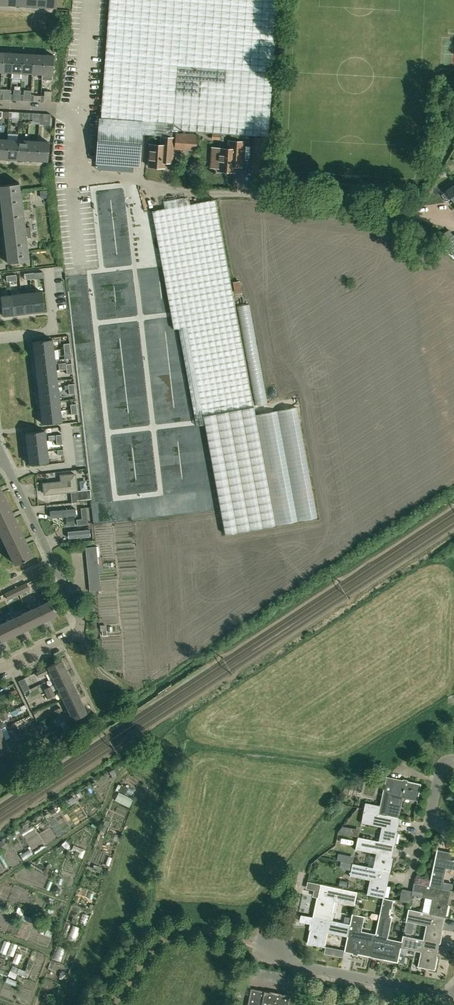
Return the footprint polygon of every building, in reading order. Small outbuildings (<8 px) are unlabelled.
[(138,165),(141,121),(149,121),(148,135),(172,136),(172,130),(230,134),(230,138),(249,139),(249,135),(268,137),(272,72),(273,72),(278,0),(109,0),(100,118),(97,162),(138,165)] [(1,71),(11,72),(12,53),(2,52),(1,71)] [(11,72),(21,72),(22,53),(12,53),(11,72)] [(21,72),(32,73),(33,54),(22,53),(21,72)] [(33,54),(32,73),(42,74),(43,55),(33,54)] [(42,74),(52,74),(53,55),(43,55),(42,74)] [(176,134),(175,146),(195,147),(196,135),(176,134)] [(150,145),(149,166),(163,167),(164,162),(171,162),(172,152),(172,138),(161,137),(161,145),(150,145)] [(254,171),(266,172),(268,139),(256,138),(254,171)] [(18,140),(7,139),(6,158),(16,159),(18,140)] [(28,140),(18,140),(16,159),(27,160),(28,140)] [(38,141),(28,140),(27,160),(37,160),(38,141)] [(49,142),(38,141),(37,160),(47,161),(49,142)] [(212,154),(212,155),(219,155),(218,167),(218,170),(234,171),(234,166),(241,166),(242,157),(242,154),(243,142),(229,141),(229,149),(220,148),(212,148),(212,154)] [(0,185),(0,204),(1,217),(2,218),(1,218),(6,261),(7,261),(7,262),(21,261),(28,261),(27,252),(28,252),(26,237),(31,237),(30,226),(25,227),(21,191),(20,191),(19,188),(19,182),(12,183),(12,184),(0,185)] [(442,195),(447,202),(453,198),(453,200),(453,186),(442,195)] [(171,315),(173,329),(178,328),(196,423),(196,426),(204,424),(225,534),(275,525),(253,407),(253,406),(249,382),(232,293),(215,199),(152,211),(167,293),(171,315)] [(445,241),(449,247),(453,254),(453,236),(453,235),(450,230),(441,236),(445,241)] [(240,283),(232,284),(235,296),(242,295),(240,283)] [(31,293),(33,312),(44,310),(42,291),(31,293)] [(21,294),(23,313),(33,312),(31,293),(21,294)] [(11,295),(13,314),(23,313),(21,294),(11,295)] [(13,314),(11,295),(0,296),(2,315),(13,314)] [(249,304),(237,306),(255,405),(267,403),(249,304)] [(53,350),(52,339),(33,341),(34,352),(53,350)] [(34,352),(35,362),(54,360),(53,350),(34,352)] [(55,370),(54,360),(35,362),(36,372),(55,370)] [(36,372),(37,382),(56,380),(55,370),(36,372)] [(58,390),(56,380),(37,382),(39,393),(58,390)] [(59,401),(58,390),(39,393),(40,403),(59,401)] [(59,401),(40,403),(41,413),(60,411),(59,401)] [(297,407),(256,414),(276,525),(317,517),(297,407)] [(42,423),(61,421),(60,411),(41,413),(42,423)] [(26,443),(46,441),(44,430),(25,432),(26,443)] [(26,443),(28,453),(47,451),(46,441),(26,443)] [(28,453),(29,462),(48,460),(47,451),(28,453)] [(75,474),(60,475),(61,481),(43,483),(44,494),(77,490),(75,474)] [(90,490),(71,491),(72,503),(77,502),(77,500),(91,499),(90,490)] [(0,506),(0,533),(3,539),(20,530),(7,502),(0,506)] [(82,519),(76,519),(77,525),(88,524),(87,507),(81,508),(82,519)] [(75,508),(50,510),(51,517),(76,515),(75,508)] [(67,526),(75,525),(74,517),(70,517),(66,517),(66,518),(67,526)] [(20,530),(3,539),(15,564),(32,555),(20,530)] [(90,530),(68,532),(69,539),(90,537),(90,530)] [(27,583),(16,588),(19,594),(30,589),(27,583)] [(16,588),(5,593),(8,599),(19,594),(16,588)] [(50,600),(27,611),(34,625),(40,622),(41,623),(50,619),(49,617),(56,614),(50,600)] [(27,611),(5,622),(12,635),(18,632),(19,634),(28,630),(27,628),(34,625),(27,611)] [(0,624),(0,643),(6,640),(5,638),(12,635),(5,622),(0,624)] [(61,660),(36,672),(38,677),(50,671),(53,677),(66,671),(61,660)] [(66,671),(53,677),(58,688),(71,681),(66,671)] [(24,678),(18,680),(24,692),(30,689),(24,678)] [(71,681),(58,688),(63,698),(77,692),(71,681)] [(77,692),(63,698),(68,709),(82,703),(77,692)] [(87,713),(82,703),(68,709),(73,720),(87,713)] [(36,724),(40,731),(46,728),(43,721),(36,724)] [(0,729),(0,742),(5,739),(10,737),(8,732),(9,732),(6,726),(0,729)] [(5,739),(0,742),(0,755),(10,750),(7,744),(5,739)] [(364,810),(397,817),(402,795),(419,799),(422,784),(408,781),(408,782),(395,779),(395,778),(387,776),(381,806),(366,802),(364,810)] [(402,818),(397,817),(364,810),(362,821),(384,825),(381,841),(381,842),(395,845),(396,845),(399,831),(398,831),(400,819),(402,819),(402,818)] [(339,833),(349,835),(350,827),(344,826),(339,833)] [(381,842),(381,841),(358,837),(356,847),(379,852),(375,868),(389,871),(390,872),(393,858),(392,858),(395,845),(381,842)] [(440,888),(445,868),(453,870),(453,852),(451,851),(450,852),(438,850),(438,849),(438,848),(430,885),(430,886),(440,888)] [(345,854),(338,852),(336,860),(344,861),(345,854)] [(375,868),(353,863),(351,874),(373,878),(370,895),(385,898),(388,884),(387,884),(389,871),(375,868)] [(430,886),(430,885),(415,882),(412,893),(435,897),(433,907),(428,906),(426,912),(431,913),(431,914),(445,917),(446,917),(449,903),(448,903),(451,890),(440,888),(430,886)] [(329,920),(329,919),(333,897),(355,902),(357,892),(321,884),(319,897),(317,897),(313,917),(314,917),(329,920)] [(410,890),(405,889),(402,889),(400,901),(410,903),(412,893),(413,891),(410,890)] [(372,956),(385,958),(384,959),(398,962),(402,946),(401,946),(402,941),(386,937),(391,916),(389,916),(392,900),(383,898),(376,935),(372,956)] [(431,913),(426,912),(409,909),(407,919),(429,924),(426,940),(440,943),(441,944),(444,930),(443,929),(445,917),(431,914),(431,913)] [(376,935),(360,931),(363,916),(353,913),(352,917),(350,924),(348,935),(345,951),(345,950),(358,953),(358,954),(372,957),(372,956),(376,935)] [(344,923),(329,919),(329,920),(314,917),(312,930),(311,929),(308,943),(323,947),(326,930),(348,935),(350,924),(344,923)] [(414,923),(408,922),(406,932),(412,934),(414,923)] [(426,940),(404,935),(402,941),(401,946),(402,946),(424,950),(420,967),(435,970),(438,956),(437,956),(440,943),(426,940)] [(287,995),(265,991),(265,992),(252,989),(249,1004),(285,1004),(287,995)]
